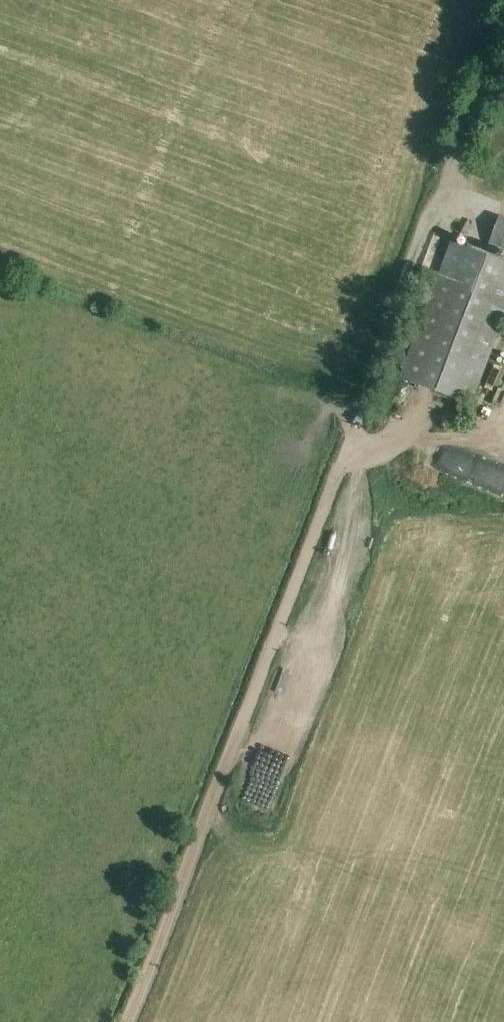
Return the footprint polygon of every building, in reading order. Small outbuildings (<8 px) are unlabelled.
[(498,216),(488,243),(503,249),(503,218),(498,216)] [(399,377),(471,404),(503,316),(503,262),(451,242),(399,377)] [(473,465),(464,487),(452,482),(449,490),(484,504),(496,475),(473,465)]
